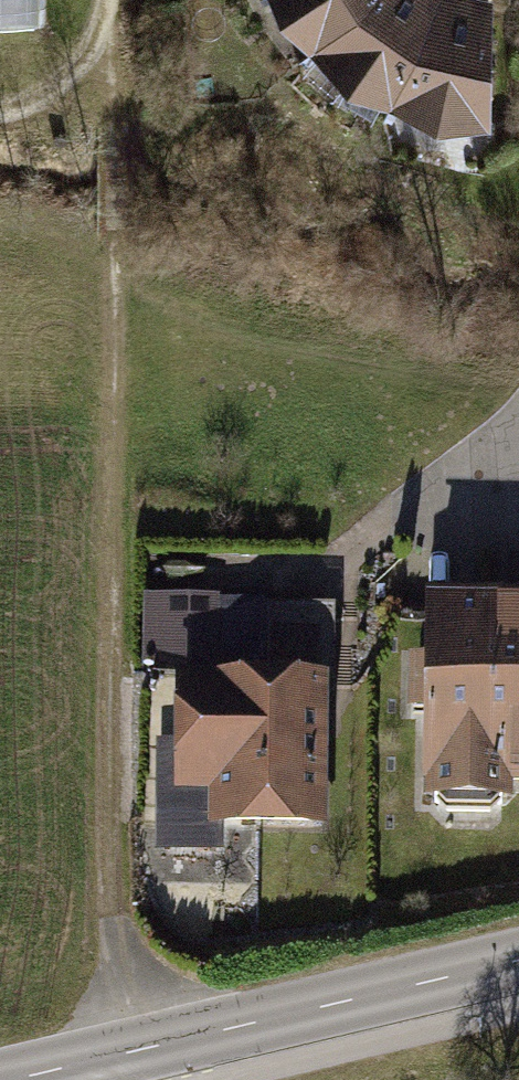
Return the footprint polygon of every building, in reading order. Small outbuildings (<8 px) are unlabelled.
[(46,25),(46,0),(0,0),(0,25),(46,25)] [(310,42),(351,0),(281,0),(310,42)] [(310,42),(387,98),(428,0),(351,0),(310,42)] [(492,0),(428,0),(387,98),(491,123),(492,0)] [(423,595),(420,802),(511,803),(511,785),(518,785),(518,597),(423,595)] [(220,820),(324,822),(326,686),(334,686),(335,606),(266,604),(265,602),(147,600),(145,663),(178,664),(176,756),(159,755),(157,846),(219,847),(220,820)]
